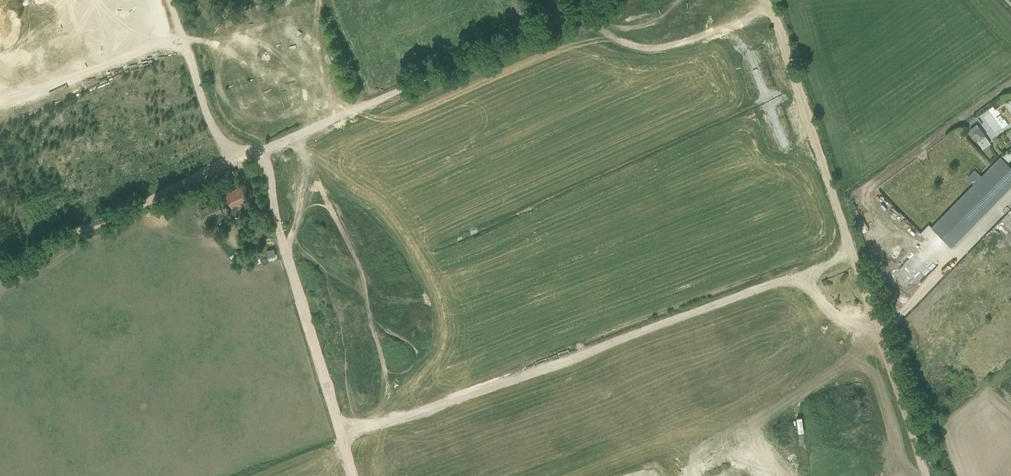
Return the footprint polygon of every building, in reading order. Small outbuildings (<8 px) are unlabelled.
[(928,230),(950,252),(1010,192),(1010,171),(1000,159),(981,178),(977,173),(969,180),(974,185),(928,230)] [(242,185),(227,193),(237,212),(252,205),(242,185)] [(202,213),(207,225),(229,214),(223,202),(202,213)] [(264,219),(249,224),(253,237),(268,232),(264,219)] [(922,223),(915,231),(921,236),(928,228),(922,223)] [(245,255),(248,266),(276,258),(273,247),(245,255)]
